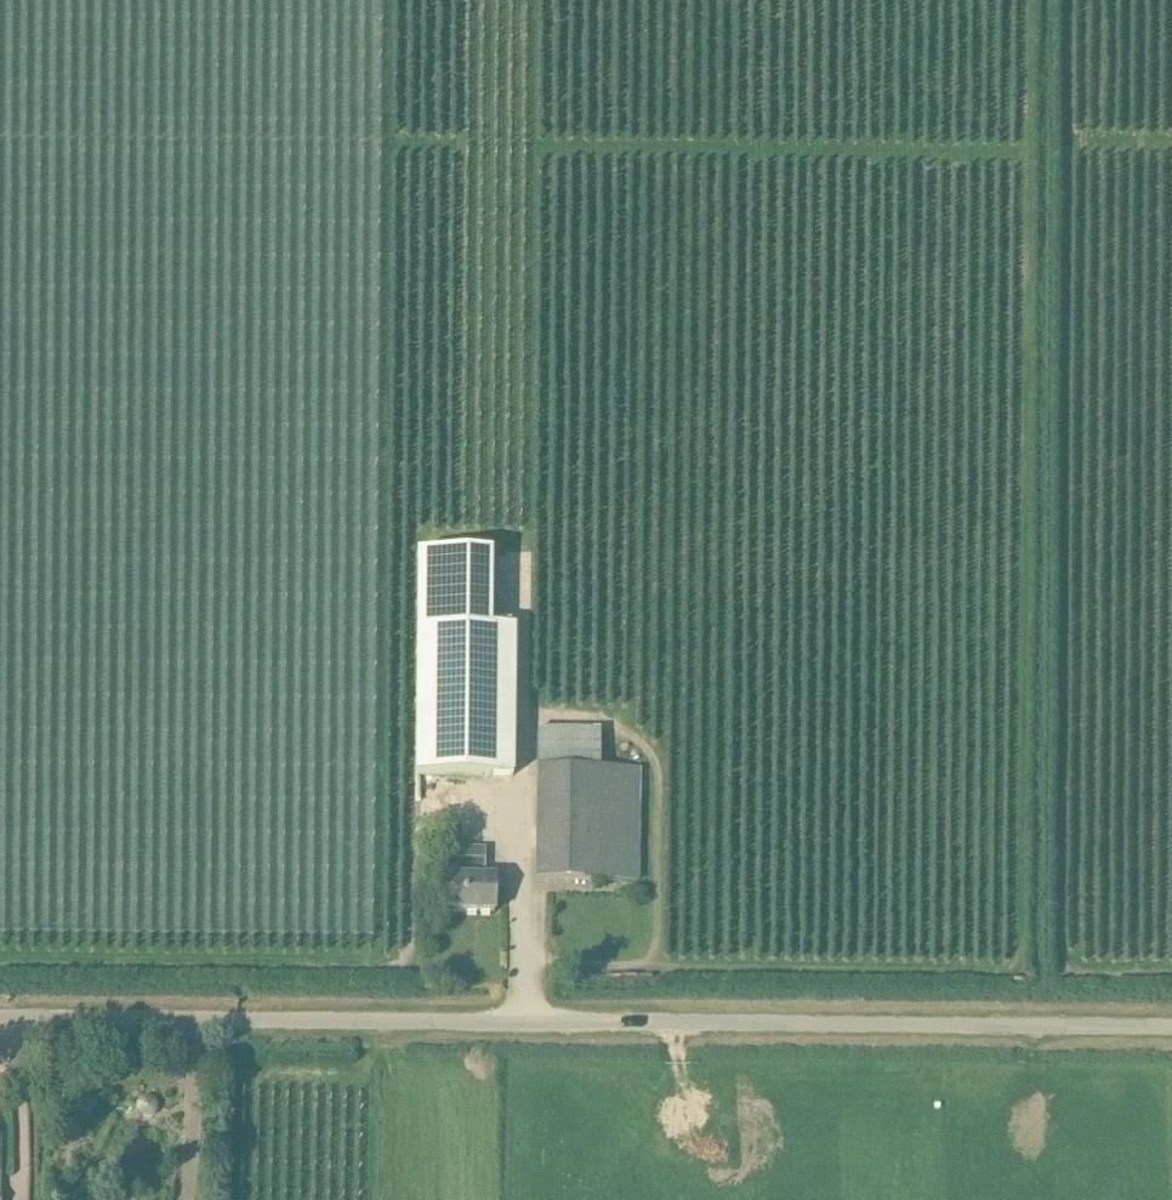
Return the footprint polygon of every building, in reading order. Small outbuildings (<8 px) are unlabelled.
[(419,553),(417,630),(491,631),(492,556),(419,553)] [(512,778),(514,631),(491,631),(417,630),(415,777),(512,778)] [(537,726),(536,768),(599,768),(600,728),(537,726)] [(614,883),(615,769),(599,768),(536,768),(535,882),(614,883)] [(496,876),(484,876),(485,847),(447,848),(447,876),(447,913),(496,913),(496,876)]
